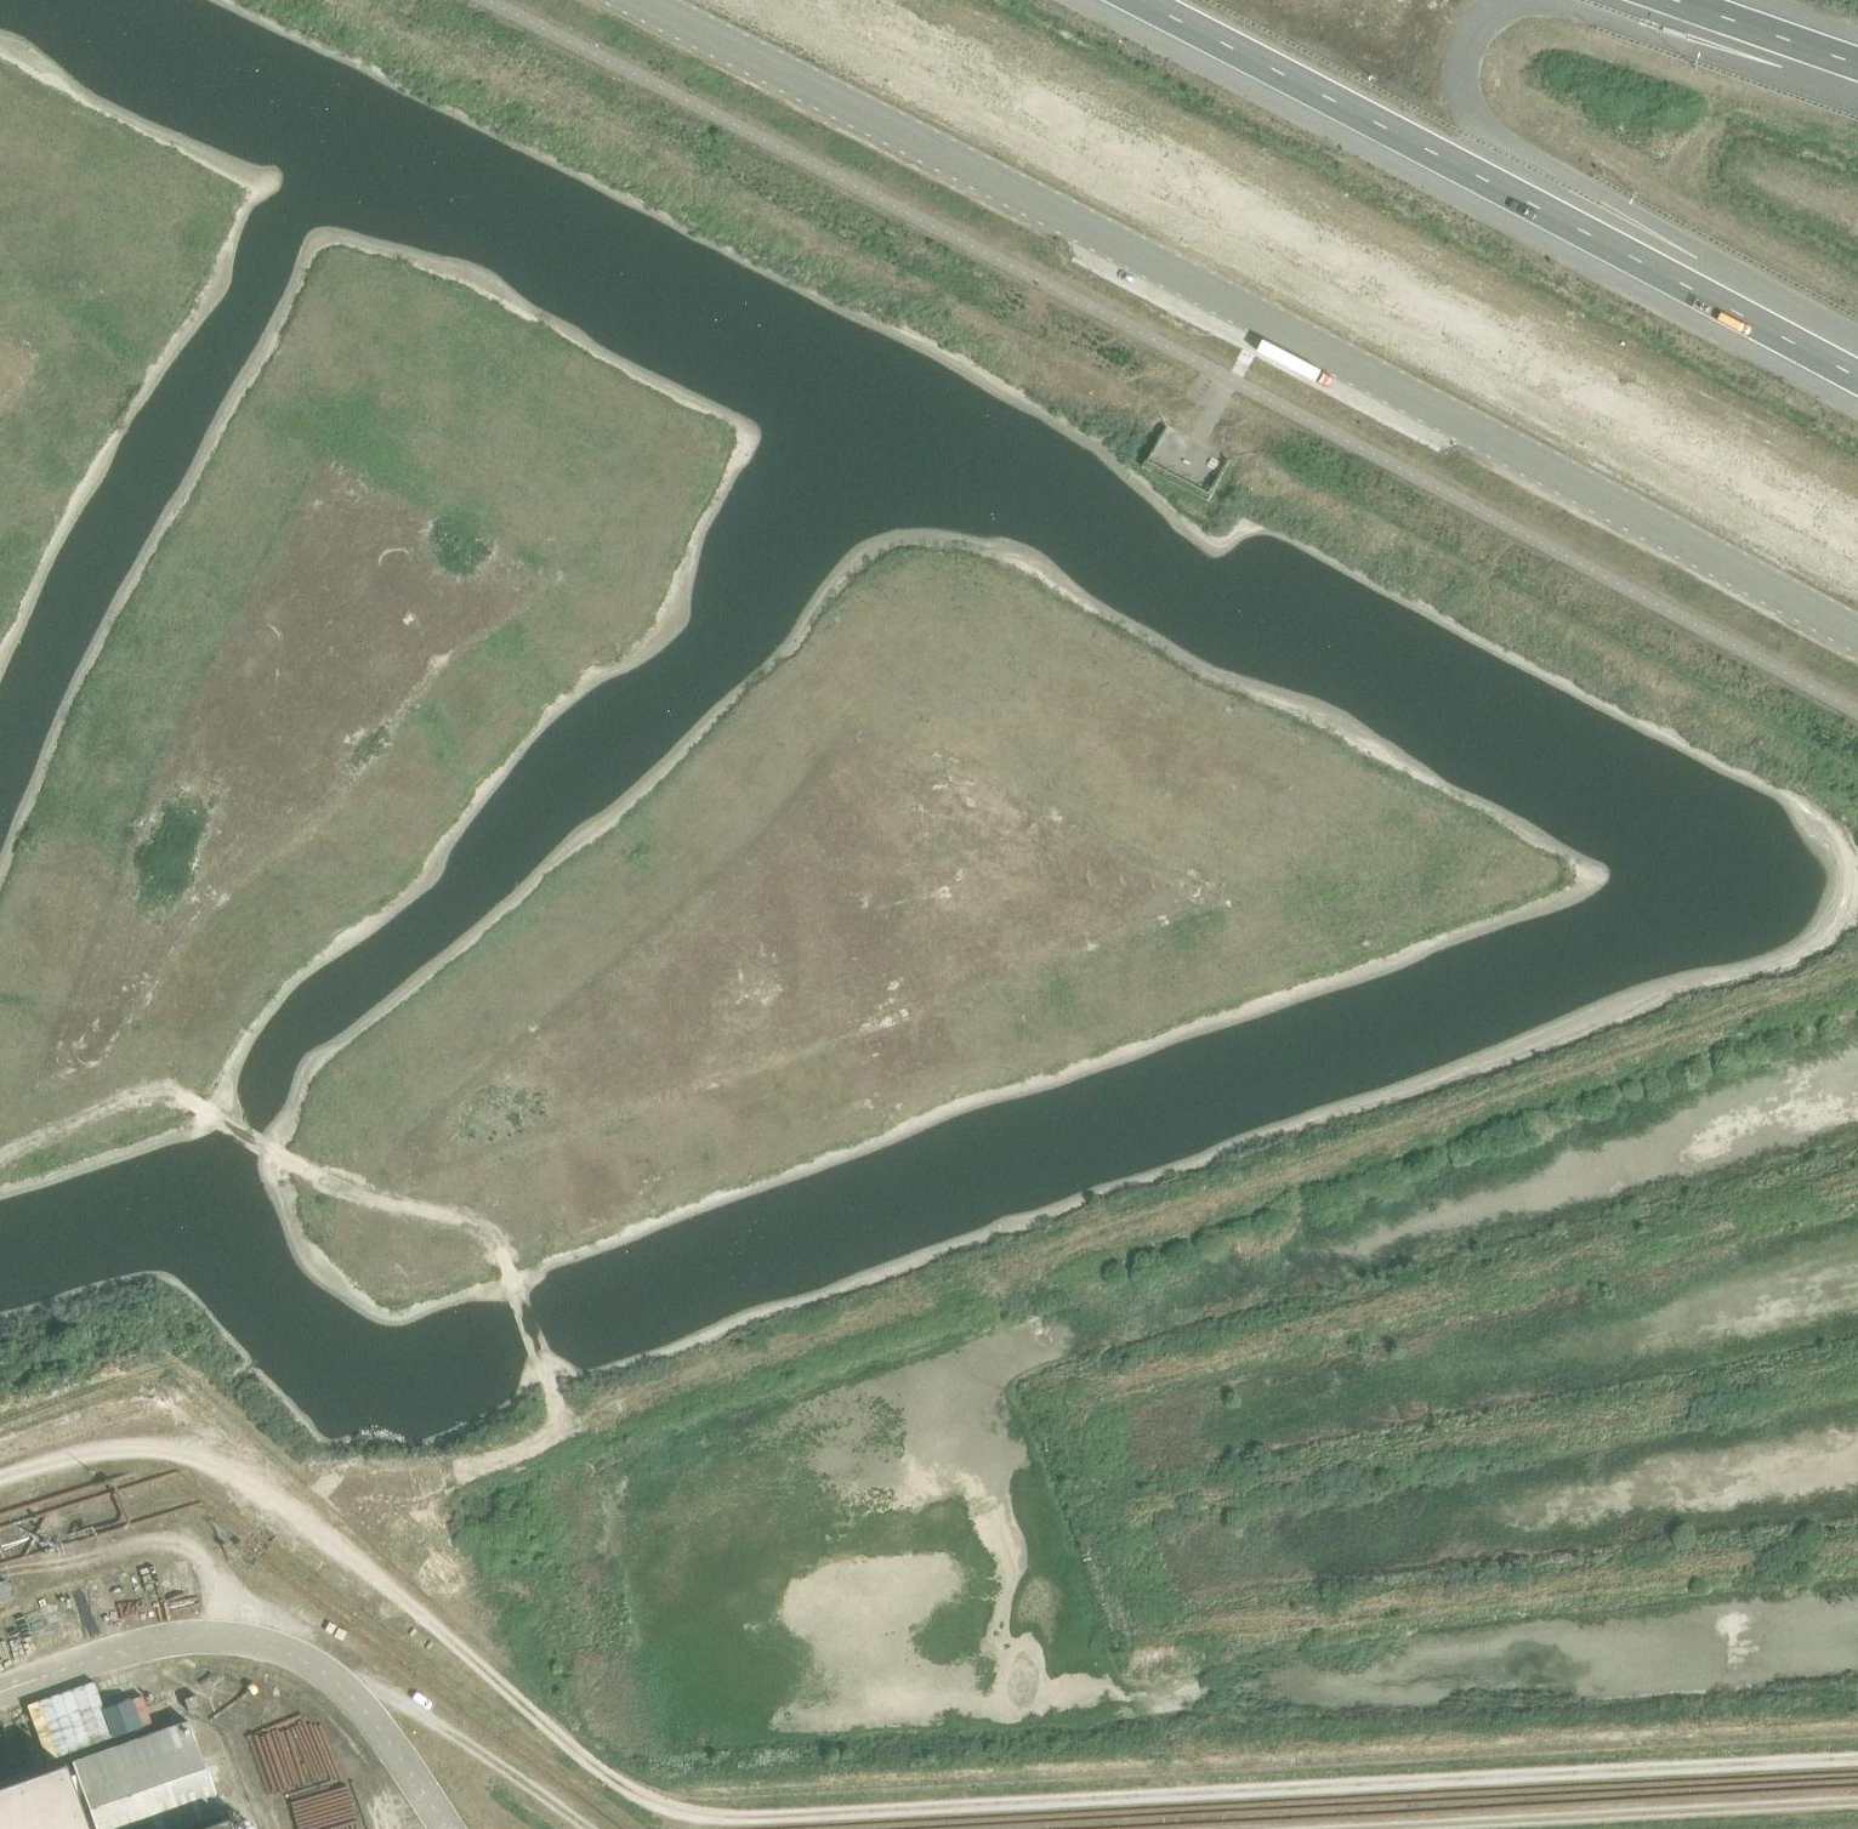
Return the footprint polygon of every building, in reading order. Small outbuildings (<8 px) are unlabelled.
[(187,1721),(70,1762),(75,1775),(82,1795),(94,1828),(176,1828),(182,1827),(207,1818),(220,1814),(187,1721)] [(256,1793),(305,1782),(292,1726),(243,1737),(256,1793)] [(0,1787),(0,1828),(86,1828),(75,1797),(82,1795),(75,1775),(68,1777),(64,1764),(0,1787)] [(293,1796),(301,1828),(359,1828),(348,1783),(293,1796)] [(224,1819),(209,1824),(207,1818),(182,1827),(183,1828),(228,1828),(224,1819)]
